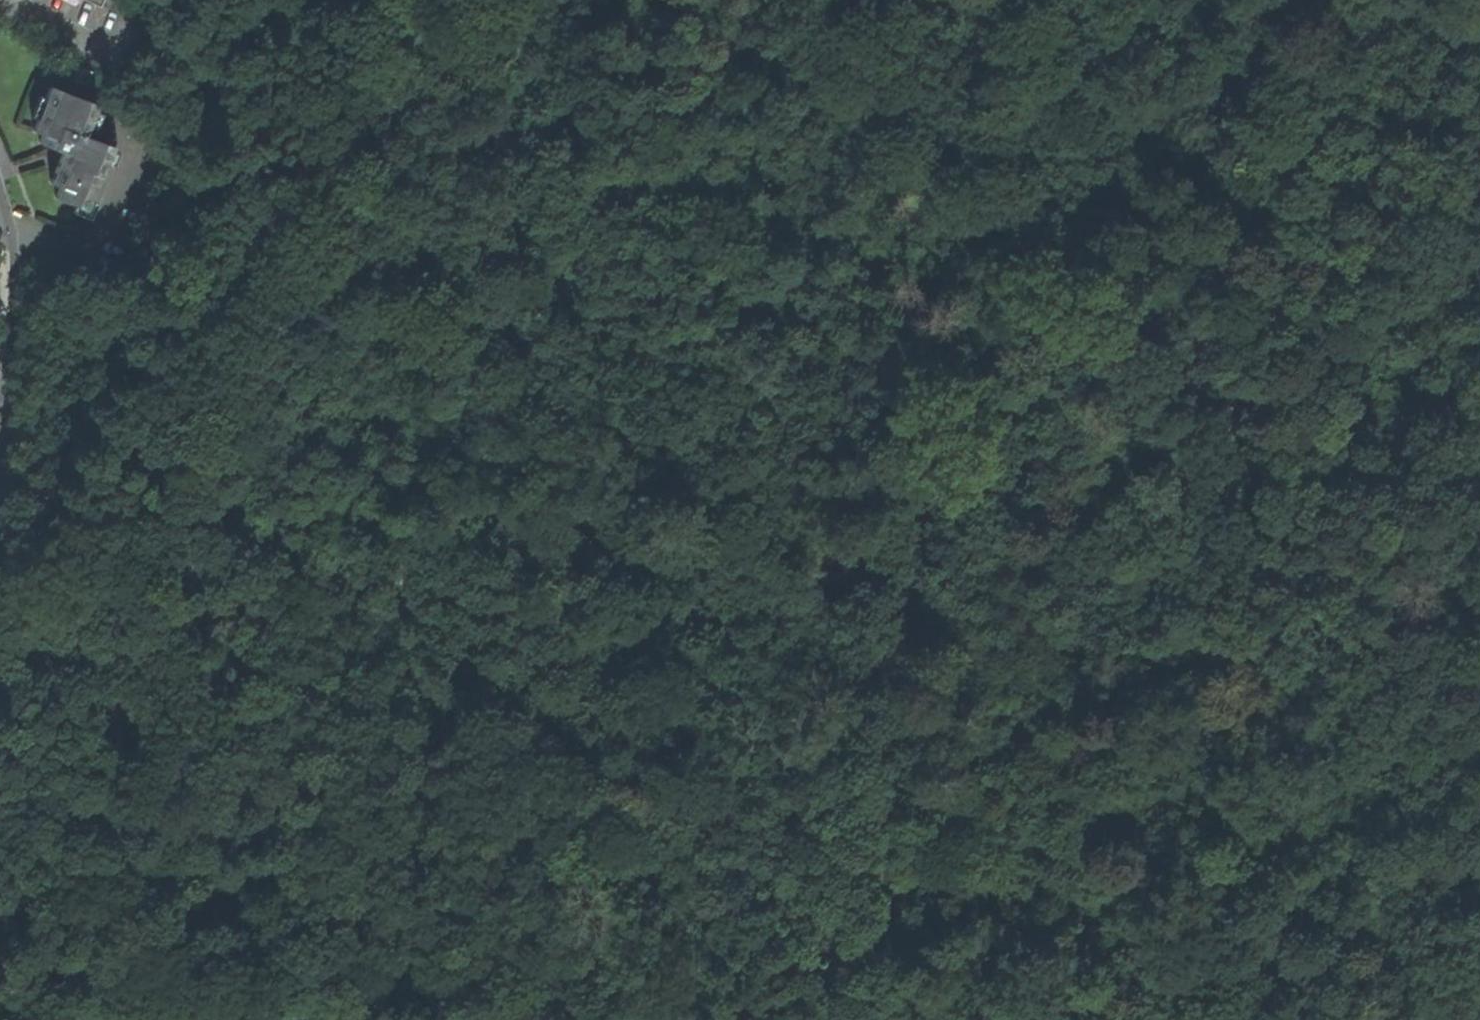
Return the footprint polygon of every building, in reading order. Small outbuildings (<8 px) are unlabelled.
[(87,84),(92,70),(71,61),(65,74),(87,84)] [(82,136),(94,105),(47,87),(30,130),(39,134),(36,142),(59,152),(55,162),(47,183),(56,187),(52,197),(82,209),(95,175),(98,176),(109,148),(82,136)]
